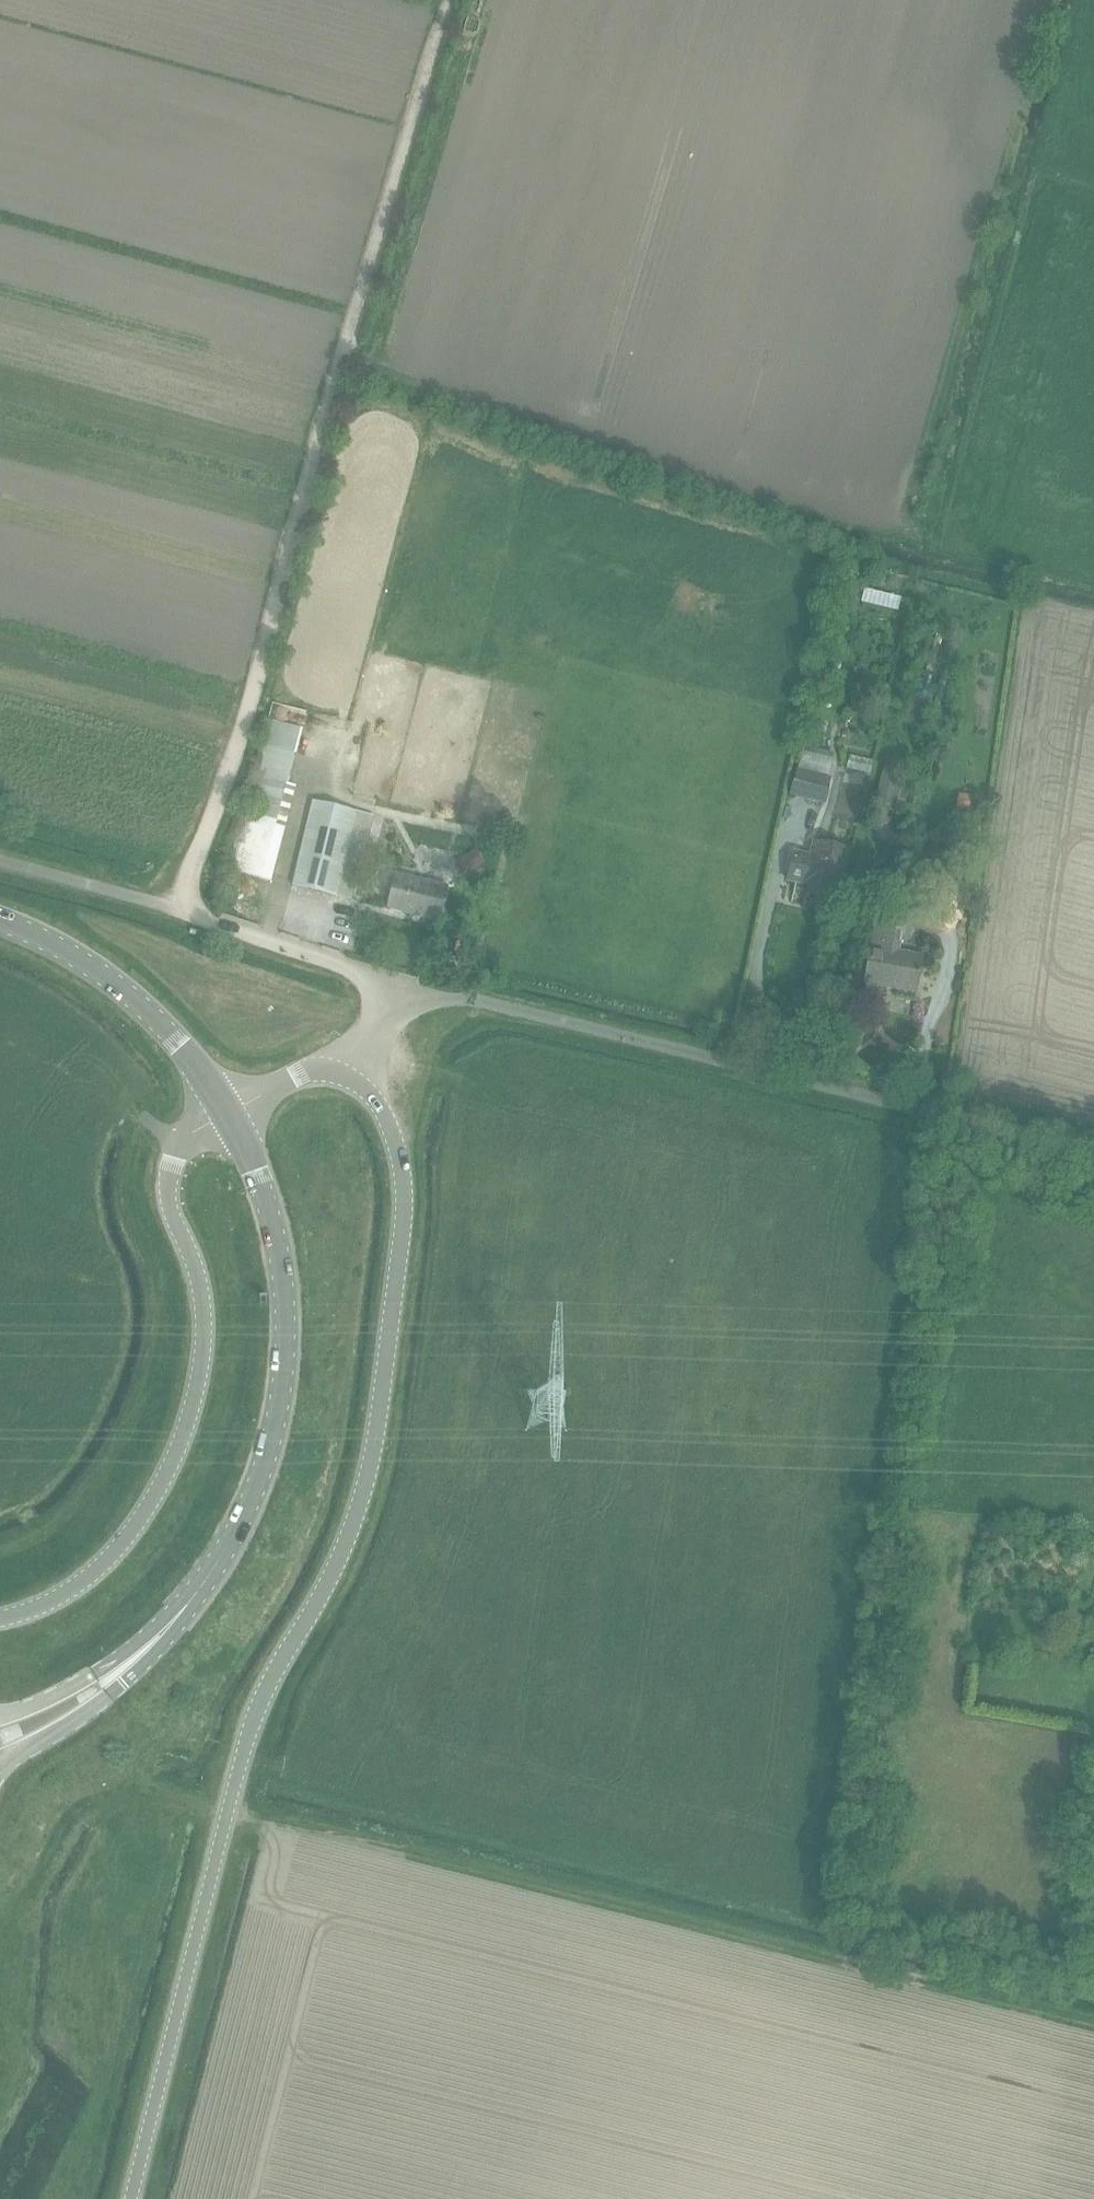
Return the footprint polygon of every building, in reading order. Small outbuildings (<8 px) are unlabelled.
[(266,720),(235,849),(229,870),(271,881),(294,787),(287,785),(301,728),(266,720)] [(863,766),(888,763),(886,748),(862,752),(863,766)] [(885,768),(876,802),(895,807),(904,773),(885,768)] [(824,804),(830,778),(798,771),(792,796),(824,804)] [(314,801),(298,865),(293,886),(351,901),(357,876),(360,877),(375,816),(314,801)] [(794,853),(793,859),(787,881),(838,893),(849,850),(814,842),(811,857),(794,853)] [(396,875),(393,888),(388,909),(439,922),(447,887),(396,875)] [(295,922),(352,941),(360,918),(303,899),(295,922)] [(870,948),(868,962),(864,984),(916,992),(922,957),(898,953),(902,931),(875,927),(871,948),(870,948)]
